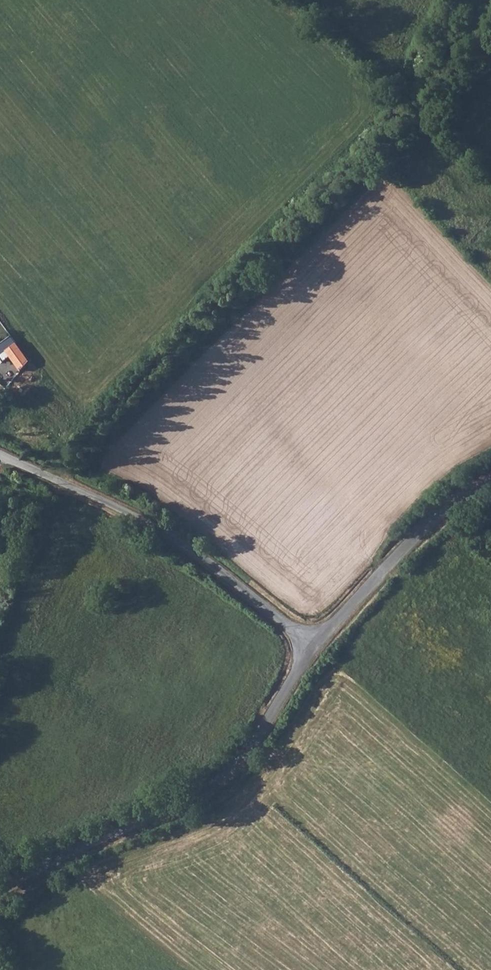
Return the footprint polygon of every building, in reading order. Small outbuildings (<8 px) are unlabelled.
[(0,343),(0,357),(3,362),(10,357),(19,371),(29,361),(12,336),(0,343)]
